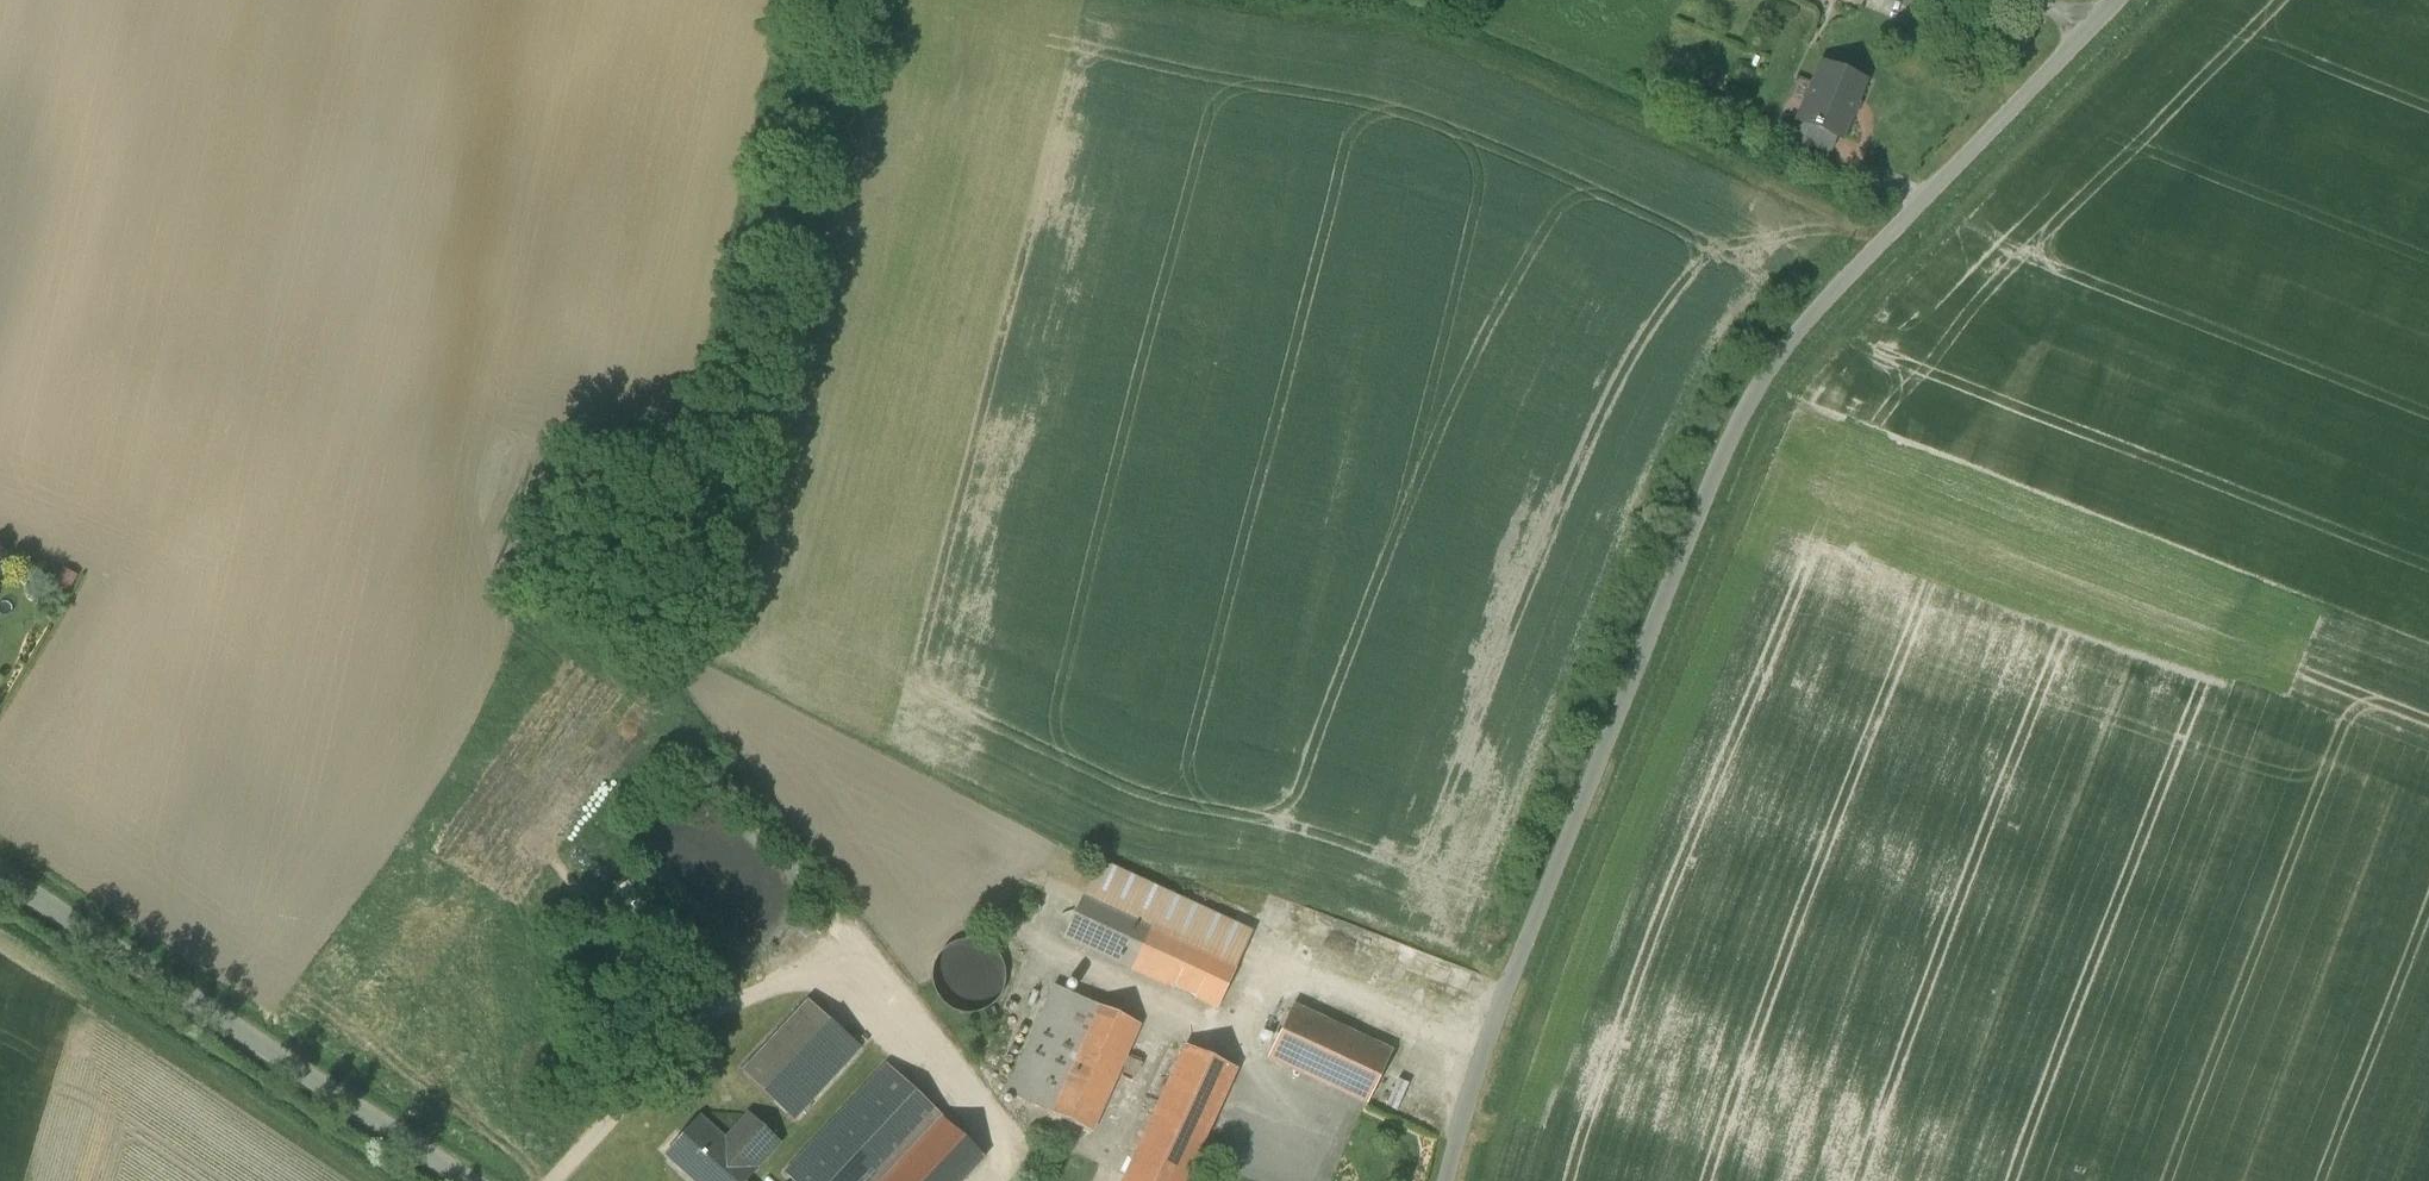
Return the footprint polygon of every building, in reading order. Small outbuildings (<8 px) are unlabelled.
[(1822,64),(1798,121),(1802,123),(1796,136),(1798,141),(1826,152),(1830,150),(1836,136),(1839,138),(1847,118),(1849,119),(1853,117),(1858,106),(1856,101),(1854,101),(1863,81),(1822,64)] [(1251,933),(1098,862),(1084,893),(1236,963),(1251,933)] [(1236,963),(1084,893),(1064,936),(1216,1007),(1236,963)] [(1003,990),(1006,976),(1002,962),(994,950),(982,942),(968,939),(954,942),(942,951),(934,963),(931,977),(934,991),(942,1003),(955,1011),(969,1014),(983,1011),(995,1003),(1003,990)] [(1054,985),(1005,1093),(1046,1112),(1094,1004),(1054,985)] [(807,1000),(741,1071),(794,1120),(860,1049),(807,1000)] [(1094,1004),(1046,1112),(1089,1131),(1138,1024),(1094,1004)] [(1390,1051),(1290,1005),(1266,1057),(1366,1103),(1390,1051)] [(1184,1045),(1135,1151),(1187,1175),(1235,1069),(1184,1045)] [(785,1174),(792,1180),(793,1180),(794,1180),(882,1180),(942,1117),(886,1066),(785,1174)] [(698,1120),(681,1138),(688,1145),(675,1159),(698,1180),(743,1180),(753,1170),(752,1168),(776,1142),(748,1117),(724,1143),(698,1120)] [(882,1180),(961,1180),(983,1156),(942,1117),(882,1180)] [(1135,1151),(1121,1180),(1184,1180),(1187,1175),(1135,1151)]
